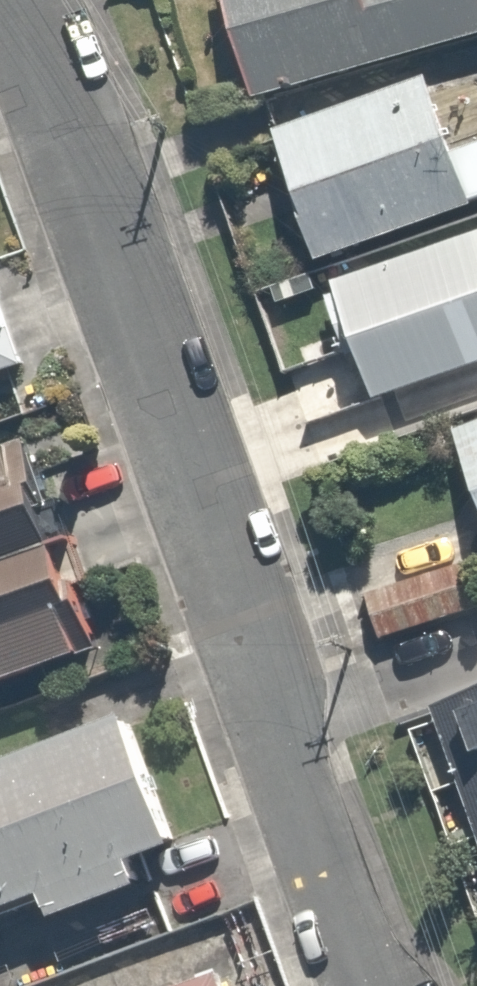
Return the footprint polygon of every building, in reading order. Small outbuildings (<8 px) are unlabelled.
[(263,102),(476,37),(476,0),(232,0),(263,102)] [(476,201),(476,142),(458,149),(431,75),(274,134),(321,259),(476,201)] [(338,271),(377,406),(476,377),(476,231),(338,271)] [(34,361),(0,269),(0,374),(34,361)] [(467,437),(476,468),(476,434),(467,437)] [(93,659),(85,636),(107,629),(45,448),(0,464),(0,691),(93,659)] [(476,864),(476,702),(424,722),(476,864)] [(59,903),(68,930),(152,901),(143,873),(187,858),(140,724),(0,773),(0,923),(59,903)]
